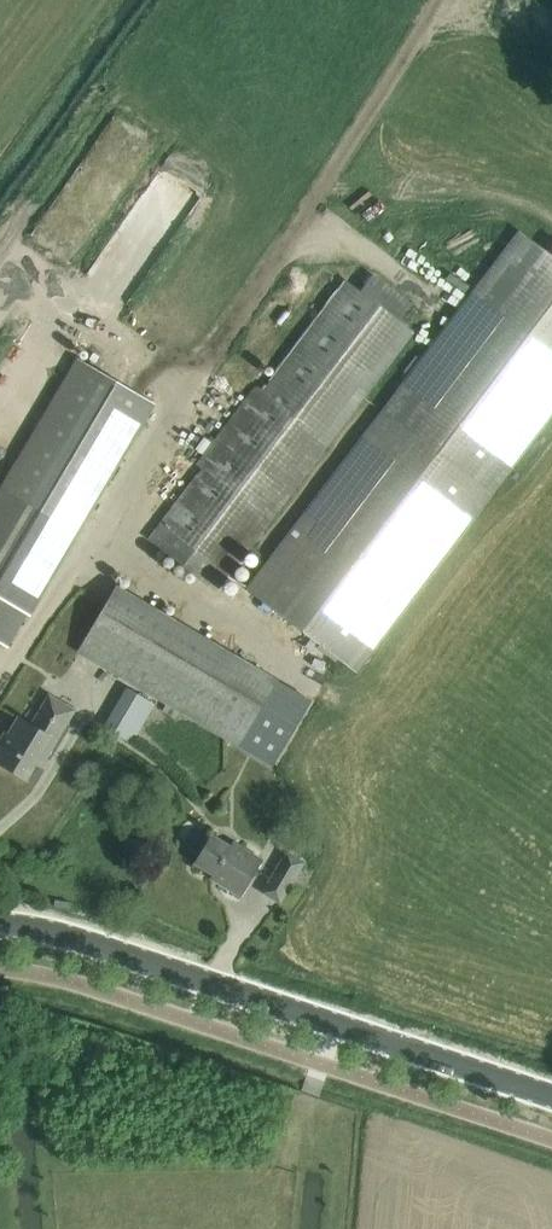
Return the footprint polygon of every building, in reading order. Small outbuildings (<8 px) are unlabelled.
[(492,493),(551,413),(551,252),(550,254),(519,231),(247,591),(355,673),(492,493)] [(219,587),(287,497),(412,331),(346,281),(262,392),(255,387),(197,464),(204,470),(153,538),(219,587)] [(75,532),(76,532),(153,403),(82,361),(4,490),(6,491),(0,500),(0,643),(6,646),(75,532)] [(116,587),(78,651),(241,747),(272,765),(310,700),(279,682),(116,587)] [(102,724),(133,741),(153,703),(122,687),(102,724)] [(18,717),(8,734),(5,732),(0,741),(0,765),(25,780),(40,754),(46,758),(62,730),(74,710),(49,695),(31,724),(18,717)] [(241,896),(262,860),(232,842),(230,846),(211,835),(194,863),(222,879),(220,884),(241,896)] [(286,850),(269,879),(289,890),(306,861),(286,850)]
